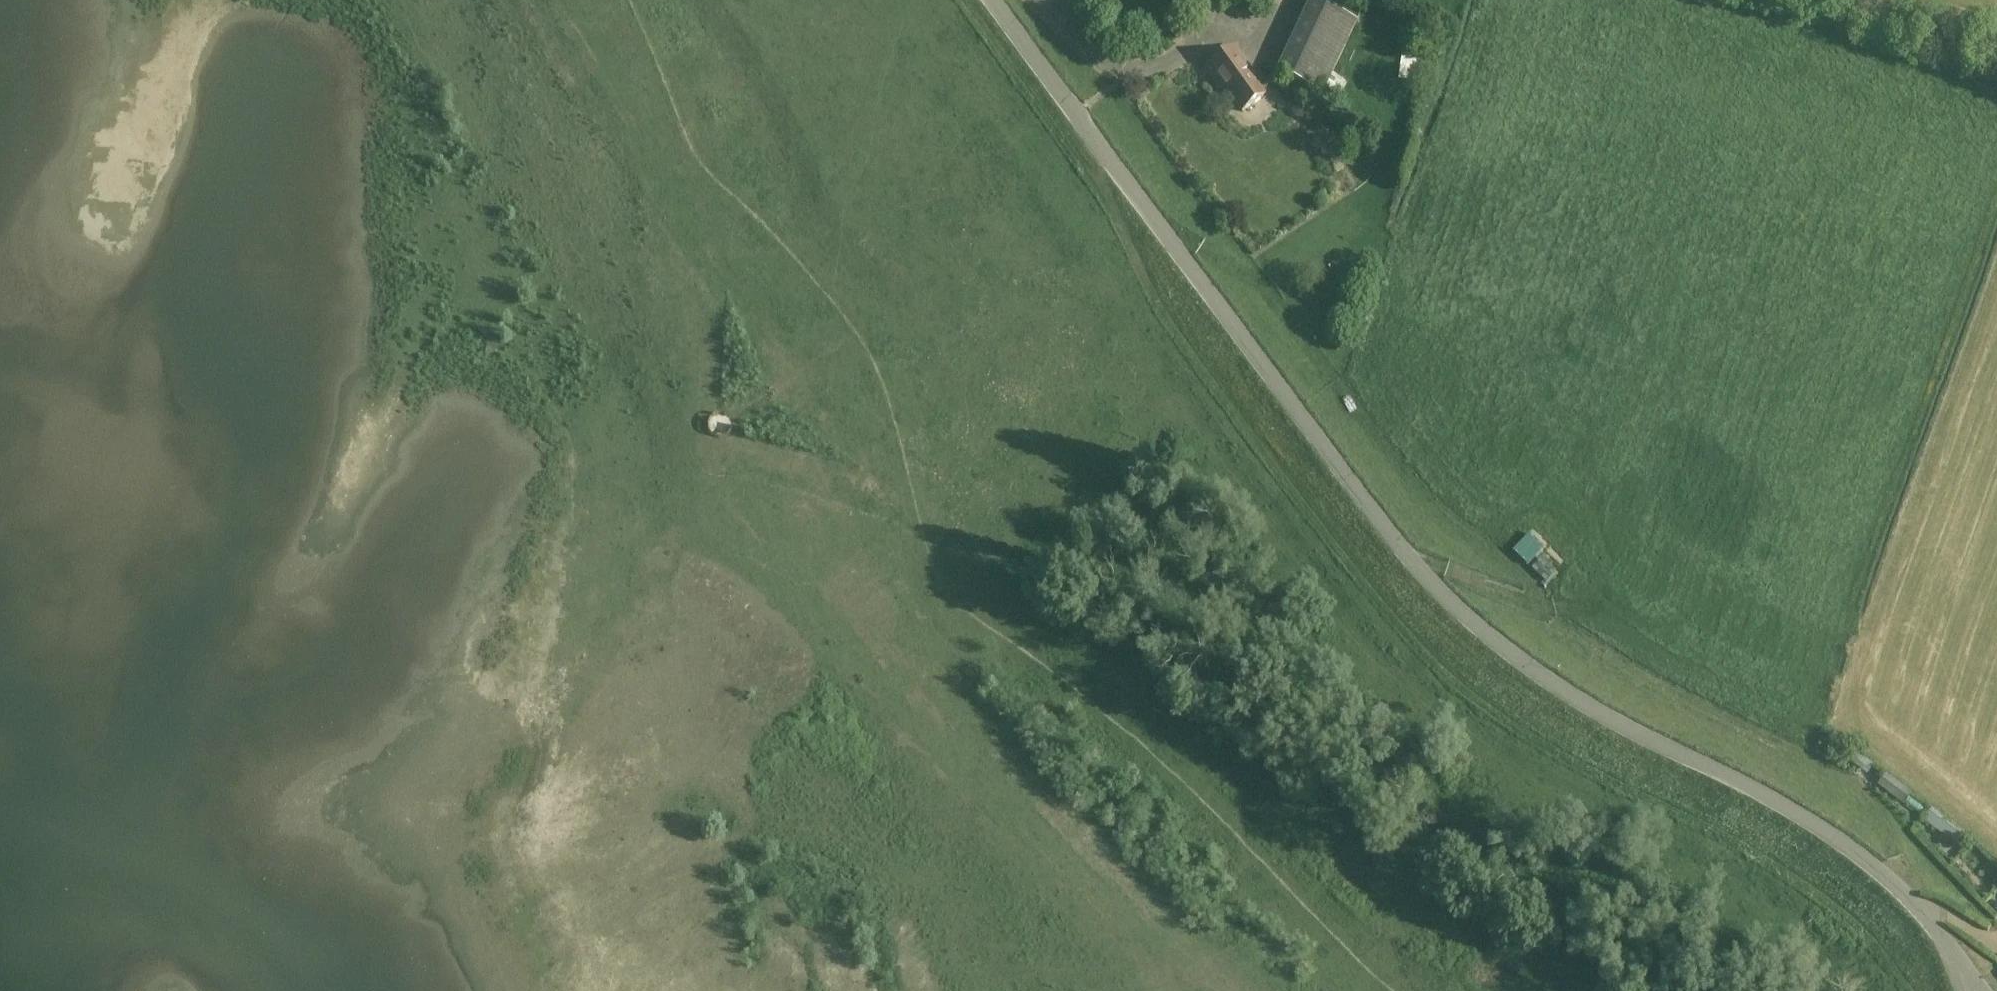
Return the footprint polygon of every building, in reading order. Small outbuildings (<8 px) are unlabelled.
[(1311,0),(1310,0),(1275,73),(1322,95),(1357,21),(1311,0)] [(1260,83),(1235,48),(1205,69),(1223,94),(1227,91),(1242,111),(1263,96),(1256,86),(1260,83)] [(1421,78),(1425,60),(1401,56),(1398,74),(1421,78)] [(1906,804),(1914,793),(1889,773),(1880,784),(1906,804)] [(1964,832),(1933,809),(1923,822),(1955,845),(1964,832)]
